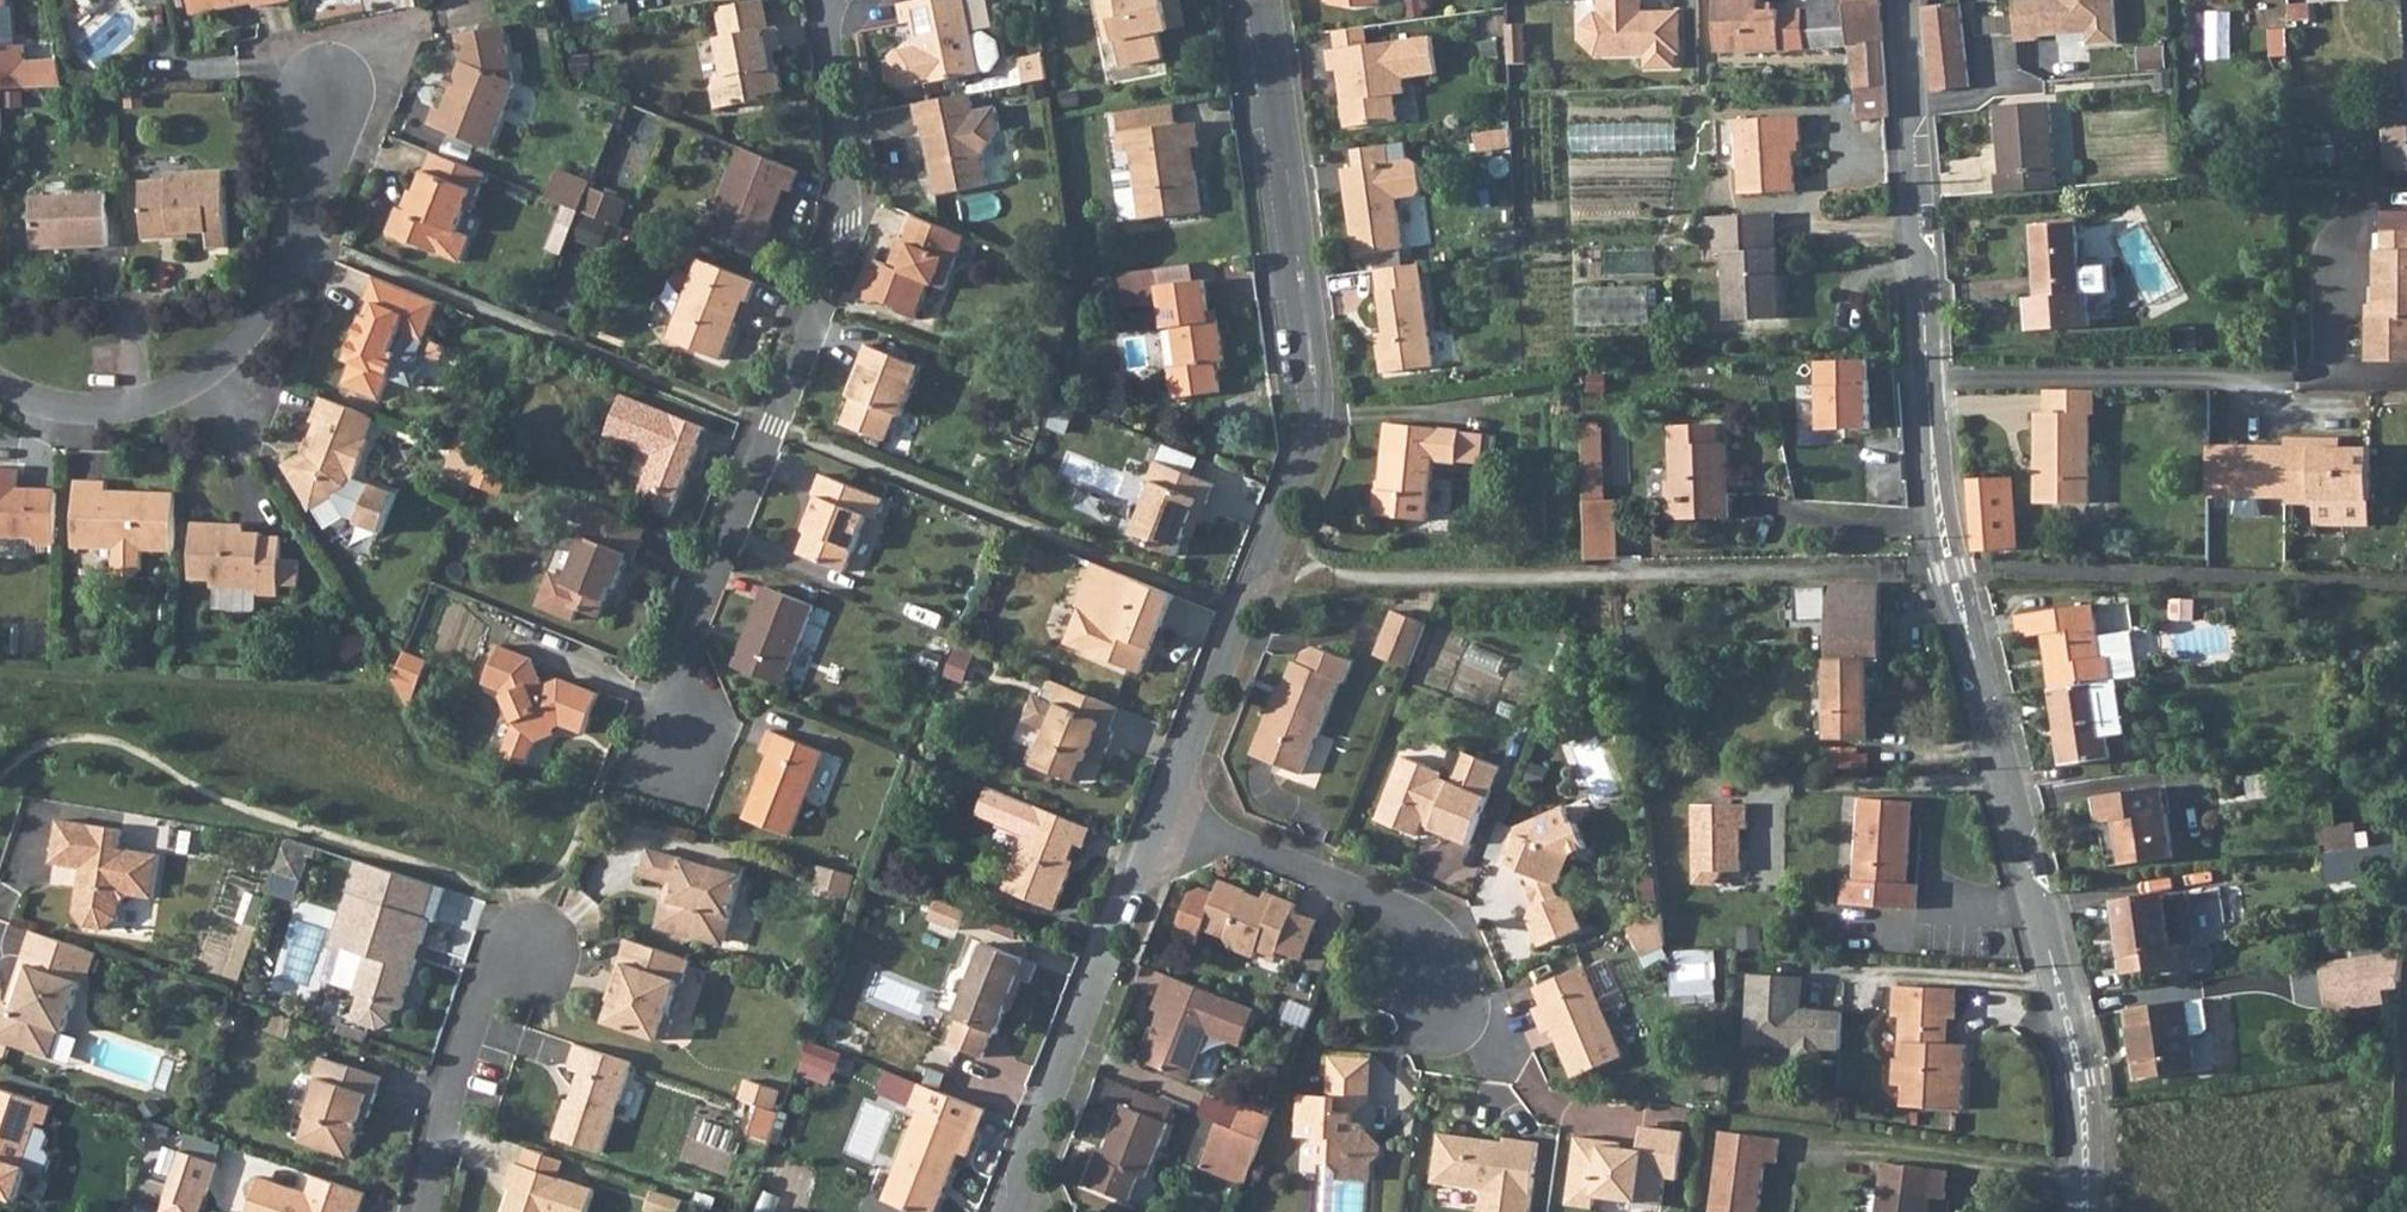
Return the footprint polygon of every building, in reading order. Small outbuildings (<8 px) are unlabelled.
[(292,0),(190,0),(193,14),(255,2),(256,7),(292,0)] [(769,28),(764,0),(755,0),(749,1),(718,7),(724,37),(769,28)] [(965,0),(919,0),(901,3),(905,23),(915,21),(920,50),(910,51),(900,50),(887,62),(891,81),(908,87),(980,74),(979,68),(989,67),(995,60),(1000,54),(998,41),(983,34),(972,36),(965,0)] [(1104,24),(1113,23),(1117,43),(1121,65),(1164,57),(1160,32),(1173,30),(1167,0),(1100,0),(1104,24)] [(1173,30),(1187,27),(1182,0),(1167,0),(1173,30)] [(1600,10),(1594,10),(1582,22),(1583,39),(1595,51),(1646,51),(1646,64),(1675,63),(1674,50),(1679,50),(1679,9),(1641,9),(1641,0),(1600,0),(1600,10)] [(1849,46),(1844,0),(1809,0),(1810,10),(1761,12),(1760,0),(1715,0),(1715,52),(1776,50),(1849,46)] [(1849,46),(1884,42),(1881,0),(1844,0),(1849,46)] [(2017,42),(2039,40),(2039,36),(2088,33),(2089,44),(2118,42),(2114,0),(2014,0),(2017,42)] [(1929,58),(1933,90),(1970,86),(1961,2),(1924,6),(1929,58)] [(1108,44),(1117,43),(1113,23),(1104,24),(1108,44)] [(1524,23),(1506,24),(1508,63),(1526,62),(1524,23)] [(516,81),(514,81),(503,26),(458,34),(463,61),(457,76),(453,87),(444,109),(436,106),(428,124),(489,148),(516,81)] [(783,49),(778,26),(769,28),(724,37),(718,38),(726,77),(717,79),(712,85),(716,108),(762,99),(762,96),(783,91),(778,65),(773,66),(771,51),(775,51),(783,49)] [(1365,28),(1336,32),(1338,50),(1368,46),(1365,28)] [(1338,50),(1327,51),(1330,71),(1338,70),(1342,99),(1345,99),(1346,107),(1344,107),(1346,128),(1398,121),(1395,95),(1405,93),(1403,78),(1437,74),(1432,37),(1368,46),(1338,50)] [(1890,117),(1884,42),(1849,46),(1860,120),(1877,118),(1890,117)] [(1,89),(24,88),(64,87),(59,60),(26,62),(25,45),(0,46),(0,89),(1,89)] [(591,55),(573,56),(574,79),(592,78),(591,55)] [(1024,83),(1048,79),(1045,55),(1030,58),(1032,65),(1021,67),(1024,83)] [(1021,67),(1032,65),(1030,58),(1020,60),(1021,67)] [(992,72),(995,60),(989,67),(979,68),(980,74),(992,72)] [(446,84),(453,87),(457,76),(450,73),(446,84)] [(991,82),(992,89),(1016,85),(1015,78),(991,82)] [(24,88),(1,89),(2,108),(24,107),(24,88)] [(971,93),(915,104),(919,125),(923,124),(929,123),(935,155),(930,156),(937,195),(989,185),(983,155),(1001,129),(997,107),(975,111),(971,93)] [(2001,174),(1996,174),(1997,193),(2056,189),(2050,103),(1996,107),(2001,174)] [(1187,149),(1199,147),(1196,122),(1178,125),(1175,104),(1116,112),(1121,151),(1133,150),(1136,171),(1142,218),(1142,219),(1201,212),(1196,171),(1190,171),(1187,149)] [(1736,114),(1740,195),(1795,192),(1792,137),(1801,136),(1800,111),(1736,114)] [(2385,113),(2386,128),(2406,126),(2406,112),(2385,113)] [(1577,122),(1576,147),(1678,151),(1679,126),(1577,122)] [(935,155),(929,123),(923,124),(930,156),(935,155)] [(2389,171),(2406,169),(2406,126),(2386,128),(2389,171)] [(1511,129),(1474,134),(1477,151),(1512,147),(1511,129)] [(800,170),(743,147),(720,204),(723,205),(712,234),(762,254),(769,236),(766,228),(768,221),(771,222),(785,188),(791,191),(800,170)] [(2308,164),(2336,161),(2335,147),(2307,149),(2308,164)] [(1196,171),(1193,148),(1187,149),(1190,171),(1196,171)] [(487,174),(434,153),(418,192),(411,210),(404,208),(400,206),(389,233),(437,252),(447,228),(457,232),(466,210),(472,212),(487,174)] [(1420,164),(1414,160),(1343,169),(1346,190),(1348,190),(1349,200),(1348,201),(1355,255),(1404,248),(1398,198),(1419,195),(1423,190),(1420,164)] [(2390,180),(2406,180),(2406,169),(2389,171),(2390,180)] [(144,239),(172,238),(171,233),(191,232),(207,232),(208,249),(228,248),(225,171),(167,172),(167,179),(142,180),(144,239)] [(557,171),(547,197),(580,210),(589,187),(590,184),(557,171)] [(1142,218),(1136,171),(1115,174),(1121,213),(1129,220),(1142,218)] [(627,202),(589,187),(580,210),(618,225),(627,202)] [(411,189),(404,208),(411,210),(418,192),(411,189)] [(108,227),(106,194),(37,196),(33,197),(34,237),(34,249),(109,246),(108,227)] [(1726,253),(1729,321),(1781,318),(1778,249),(1774,250),(1773,214),(1713,217),(1715,254),(1726,253)] [(929,283),(945,289),(966,236),(917,217),(908,241),(913,244),(909,255),(897,251),(891,266),(877,260),(862,297),(876,303),(881,300),(899,307),(900,313),(915,319),(929,283)] [(774,224),(771,222),(768,221),(766,228),(769,236),(774,224)] [(2077,224),(2034,228),(2039,298),(2027,299),(2029,331),(2090,327),(2088,294),(2082,294),(2077,224)] [(2382,230),(2382,250),(2375,249),(2374,306),(2374,319),(2367,319),(2367,361),(2406,361),(2406,231),(2382,230)] [(902,239),(897,251),(909,255),(913,244),(908,241),(902,239)] [(745,300),(749,302),(757,281),(699,258),(668,338),(721,360),(736,322),(732,320),(741,298),(745,300)] [(1382,374),(1434,367),(1420,264),(1377,270),(1385,334),(1389,337),(1390,341),(1378,342),(1382,374)] [(1191,265),(1157,269),(1159,286),(1193,282),(1191,265)] [(1161,302),(1164,329),(1173,327),(1178,368),(1170,369),(1174,399),(1221,393),(1217,363),(1225,362),(1220,320),(1211,321),(1210,311),(1206,280),(1193,282),(1159,286),(1157,269),(1121,274),(1126,307),(1161,302)] [(439,302),(374,276),(365,299),(369,300),(380,304),(374,319),(363,315),(345,360),(351,362),(342,385),(381,400),(389,378),(413,388),(420,370),(416,361),(424,341),(439,302)] [(1066,294),(1071,281),(1058,276),(1053,289),(1066,294)] [(1659,326),(1660,287),(1582,284),(1580,324),(1659,326)] [(741,298),(732,320),(736,322),(745,300),(741,298)] [(374,319),(380,304),(369,300),(363,315),(374,319)] [(1210,311),(1211,321),(1220,320),(1218,310),(1210,311)] [(1390,341),(1389,337),(1385,334),(1377,335),(1378,342),(1390,341)] [(446,349),(444,345),(432,341),(426,356),(441,362),(446,349)] [(922,366),(868,345),(860,364),(864,366),(860,377),(856,375),(848,395),(853,398),(843,424),(886,441),(896,415),(902,417),(922,366)] [(1871,428),(1868,360),(1819,361),(1821,430),(1871,428)] [(860,364),(856,375),(860,377),(864,366),(860,364)] [(2094,414),(2094,390),(2046,390),(2046,413),(2037,413),(2037,462),(2043,462),(2043,475),(2037,475),(2037,503),(2089,504),(2089,414),(2094,414)] [(670,516),(706,427),(621,394),(605,434),(654,454),(635,502),(670,516)] [(367,438),(375,417),(323,397),(313,420),(318,422),(310,440),(314,442),(310,452),(306,452),(284,465),(312,509),(334,495),(347,515),(359,520),(358,522),(382,532),(397,493),(373,483),(372,485),(354,478),(370,439),(367,438)] [(1458,462),(1461,432),(1387,423),(1381,480),(1381,483),(1384,483),(1383,490),(1377,489),(1374,515),(1428,521),(1435,460),(1458,462)] [(1721,443),(1720,424),(1672,426),(1674,480),(1675,501),(1686,500),(1687,520),(1730,518),(1727,443),(1721,443)] [(462,426),(453,449),(481,460),(490,437),(462,426)] [(1584,429),(1585,465),(1604,465),(1602,429),(1584,429)] [(1485,434),(1461,432),(1458,462),(1482,464),(1485,434)] [(2324,448),(2325,439),(2287,439),(2287,446),(2286,498),(2286,504),(2314,505),(2314,501),(2371,501),(2371,449),(2343,449),(2324,448)] [(2343,439),(2325,439),(2324,448),(2343,449),(2343,439)] [(1166,444),(1159,462),(1190,474),(1197,457),(1166,444)] [(2265,498),(2266,446),(2208,446),(2208,498),(2265,498)] [(2266,446),(2265,498),(2286,498),(2287,446),(2266,446)] [(446,468),(473,479),(474,477),(481,460),(453,449),(446,468)] [(509,471),(481,460),(474,477),(503,488),(509,471)] [(1216,484),(1157,460),(1149,480),(1155,482),(1135,533),(1152,540),(1150,546),(1177,556),(1199,501),(1208,504),(1216,484)] [(1616,500),(1606,500),(1604,465),(1585,465),(1589,560),(1619,559),(1616,500)] [(57,489),(29,488),(29,494),(17,494),(18,488),(18,468),(0,468),(0,537),(34,538),(33,545),(55,545),(57,489)] [(883,499),(821,474),(813,495),(816,496),(808,515),(812,517),(806,532),(798,553),(845,572),(867,516),(875,520),(883,499)] [(2011,479),(1969,481),(1974,551),(2016,547),(2011,479)] [(1686,500),(1675,501),(1674,480),(1668,480),(1670,520),(1687,520),(1686,500)] [(142,550),(174,551),(176,494),(119,492),(118,497),(108,496),(108,482),(77,481),(74,547),(94,548),(105,559),(115,559),(114,570),(120,577),(134,577),(141,571),(142,550)] [(633,562),(647,526),(581,500),(574,517),(591,524),(569,580),(551,573),(539,605),(575,619),(579,609),(599,617),(611,586),(615,588),(627,560),(633,562)] [(1208,504),(1199,501),(1187,532),(1195,535),(1208,504)] [(802,530),(806,532),(812,517),(808,515),(802,530)] [(234,524),(193,523),(191,579),(212,580),(212,587),(258,589),(258,595),(279,596),(280,586),(299,586),(300,560),(281,559),(282,537),(262,536),(263,533),(246,532),(234,532),(234,524)] [(246,525),(234,524),(234,532),(246,532),(246,525)] [(1175,596),(1111,570),(1105,585),(1102,615),(1087,652),(1140,674),(1150,649),(1159,626),(1162,627),(1175,596)] [(1828,660),(1882,661),(1881,585),(1794,586),(1794,623),(1827,622),(1828,660)] [(782,686),(814,605),(765,586),(733,666),(782,686)] [(2195,601),(2173,600),(2172,619),(2194,619),(2195,601)] [(2047,658),(2052,657),(2057,688),(2100,682),(2105,681),(2098,636),(2093,605),(2017,616),(2020,638),(2043,634),(2047,658)] [(789,683),(802,688),(835,611),(823,606),(789,683)] [(1375,655),(1409,669),(1427,624),(1393,610),(1375,655)] [(2132,631),(2098,636),(2105,681),(2117,680),(2138,677),(2132,631)] [(544,686),(532,658),(499,645),(484,683),(501,690),(515,723),(502,756),(526,765),(535,742),(553,735),(556,727),(561,724),(584,733),(600,694),(560,679),(544,686)] [(1761,660),(1779,659),(1779,646),(1760,646),(1761,660)] [(973,654),(956,647),(945,675),(962,681),(973,654)] [(1264,720),(1251,754),(1302,774),(1339,681),(1343,682),(1351,661),(1316,647),(1303,653),(1299,663),(1293,661),(1268,722),(1264,720)] [(405,652),(394,680),(416,689),(427,661),(405,652)] [(1882,661),(1828,660),(1829,736),(1869,736),(1869,692),(1882,691),(1882,661)] [(1047,730),(1034,763),(1075,780),(1084,759),(1094,763),(1099,749),(1106,752),(1114,732),(1110,731),(1119,708),(1048,680),(1040,698),(1034,696),(1024,720),(1047,730)] [(2105,681),(2100,682),(2108,737),(2125,734),(2117,680),(2105,681)] [(2063,766),(2111,759),(2108,737),(2100,682),(2057,688),(2055,689),(2060,724),(2057,724),(2063,766)] [(1401,719),(1406,707),(1397,703),(1392,715),(1401,719)] [(789,836),(823,752),(770,730),(762,750),(771,753),(745,818),(789,836)] [(1101,766),(1106,752),(1099,749),(1094,763),(1101,766)] [(1501,767),(1463,752),(1451,782),(1441,778),(1444,773),(1403,756),(1384,804),(1400,811),(1393,827),(1418,836),(1422,826),(1425,819),(1434,822),(1431,829),(1470,845),(1501,767)] [(1715,755),(1699,755),(1699,766),(1715,766),(1715,755)] [(2174,858),(2164,787),(2096,797),(2100,823),(2116,821),(2123,865),(2174,858)] [(1907,884),(1913,802),(1861,798),(1855,880),(1844,879),(1843,904),(1916,909),(1918,884),(1907,884)] [(1393,827),(1400,811),(1384,804),(1377,820),(1393,827)] [(1722,871),(1741,871),(1740,829),(1746,829),(1746,805),(1692,807),(1694,884),(1711,884),(1712,884),(1713,883),(1715,883),(1716,882),(1718,881),(1719,880),(1720,878),(1721,877),(1722,875),(1722,873),(1722,871)] [(1091,828),(1036,806),(1003,889),(1055,909),(1070,873),(1065,871),(1070,859),(1076,845),(1083,848),(1091,828)] [(1573,824),(1566,806),(1516,828),(1501,864),(1524,873),(1534,877),(1529,885),(1538,905),(1532,908),(1528,918),(1540,947),(1582,929),(1569,900),(1559,897),(1554,885),(1560,882),(1571,855),(1588,848),(1577,823),(1573,824)] [(122,829),(59,819),(52,863),(83,867),(83,869),(85,873),(84,883),(80,886),(76,912),(87,926),(105,929),(119,919),(122,901),(131,894),(154,898),(160,854),(119,848),(122,829)] [(1434,822),(1425,819),(1422,826),(1431,829),(1434,822)] [(2323,854),(2359,849),(2356,825),(2320,830),(2323,854)] [(319,847),(287,837),(270,887),(296,896),(310,855),(316,857),(319,847)] [(2323,854),(2326,879),(2381,871),(2378,847),(2359,849),(2323,854)] [(709,866),(649,849),(642,875),(678,884),(674,899),(664,905),(658,926),(697,937),(698,934),(724,941),(745,867),(711,858),(709,866)] [(1070,859),(1065,871),(1070,873),(1074,861),(1070,859)] [(397,907),(407,875),(363,861),(353,893),(350,892),(333,943),(366,954),(354,993),(359,995),(354,1010),(360,1022),(379,1028),(390,1022),(395,1006),(401,1008),(417,958),(413,957),(418,941),(422,943),(430,918),(426,917),(397,907)] [(853,874),(822,866),(816,886),(848,895),(853,874)] [(1529,885),(1534,877),(1524,873),(1529,885)] [(436,885),(407,875),(397,907),(426,917),(436,885)] [(1225,937),(1230,947),(1255,957),(1257,950),(1260,943),(1278,950),(1302,960),(1318,920),(1295,911),(1297,904),(1277,896),(1275,903),(1264,899),(1246,892),(1247,890),(1220,880),(1215,893),(1202,888),(1190,893),(1174,935),(1196,943),(1201,928),(1225,937)] [(1660,902),(1658,881),(1641,883),(1644,905),(1660,902)] [(1266,892),(1264,899),(1275,903),(1277,896),(1266,892)] [(2166,898),(2166,893),(2115,901),(2125,973),(2194,963),(2191,942),(2188,942),(2173,944),(2166,898)] [(2166,898),(2173,944),(2188,942),(2181,896),(2166,898)] [(1666,944),(1662,915),(1629,929),(1640,955),(1666,944)] [(1582,929),(1540,947),(1548,964),(1589,946),(1582,929)] [(97,952),(32,930),(21,963),(32,966),(18,1006),(8,1003),(4,1001),(0,1013),(0,1038),(1,1040),(50,1057),(60,1030),(65,1032),(82,982),(88,979),(97,952)] [(691,960),(628,938),(615,975),(619,983),(606,1022),(659,1040),(660,1039),(669,1035),(674,1021),(669,1012),(679,982),(683,983),(691,960)] [(422,943),(418,941),(413,957),(417,958),(422,943)] [(1030,983),(1037,964),(984,943),(955,1017),(996,1034),(1007,1008),(1018,979),(1024,981),(1030,983)] [(1275,958),(1278,950),(1260,943),(1257,950),(1275,958)] [(2325,962),(2332,1005),(2335,1014),(2391,1004),(2389,990),(2406,989),(2406,974),(2406,950),(2325,962)] [(1614,959),(1594,966),(1605,995),(1625,988),(1614,959)] [(32,966),(21,963),(8,1003),(18,1006),(32,966)] [(1714,981),(1712,963),(1678,965),(1679,983),(1714,981)] [(1623,1057),(1585,967),(1535,987),(1542,1004),(1533,1008),(1544,1033),(1553,1029),(1573,1078),(1623,1057)] [(1256,1009),(1223,995),(1169,974),(1154,1009),(1162,1012),(1143,1060),(1190,1078),(1209,1031),(1237,1042),(1244,1039),(1256,1009)] [(1800,980),(1746,978),(1743,1048),(1842,1054),(1844,1013),(1799,1010),(1800,980)] [(1012,1011),(1024,981),(1018,979),(1007,1008),(1012,1011)] [(1956,1019),(1957,990),(1895,986),(1893,1015),(1901,1016),(1908,1017),(1905,1059),(1898,1058),(1895,1058),(1893,1085),(1904,1085),(1902,1106),(1962,1110),(1966,1044),(1948,1043),(1942,1043),(1944,1018),(1950,1018),(1956,1019)] [(2186,1001),(2196,1069),(2214,1068),(2203,997),(2186,1001)] [(2196,1069),(2186,1001),(2127,1010),(2137,1078),(2196,1069)] [(1905,1059),(1908,1017),(1901,1016),(1898,1058),(1905,1059)] [(366,1032),(340,1023),(336,1033),(363,1042),(366,1032)] [(809,1043),(803,1059),(837,1073),(844,1056),(809,1043)] [(602,1153),(632,1063),(576,1044),(569,1066),(581,1070),(575,1089),(578,1095),(575,1102),(567,1099),(554,1137),(602,1153)] [(369,1118),(383,1077),(322,1056),(315,1077),(320,1079),(299,1141),(349,1158),(358,1132),(363,1116),(369,1118)] [(1329,1057),(1328,1075),(1370,1077),(1370,1059),(1329,1057)] [(1369,1098),(1370,1077),(1328,1075),(1328,1095),(1300,1094),(1299,1136),(1317,1137),(1316,1162),(1333,1163),(1340,1171),(1340,1178),(1369,1180),(1370,1163),(1380,1154),(1380,1145),(1366,1145),(1366,1130),(1359,1123),(1352,1122),(1352,1113),(1369,1098)] [(748,1080),(741,1100),(759,1106),(772,1110),(779,1091),(748,1080)] [(986,1110),(920,1084),(910,1107),(919,1110),(883,1200),(913,1211),(935,1211),(959,1152),(967,1155),(986,1110)] [(0,1088),(0,1196),(15,1201),(26,1167),(22,1165),(37,1119),(27,1115),(32,1099),(0,1088)] [(1139,1090),(1132,1108),(1168,1122),(1175,1105),(1139,1090)] [(51,1105),(32,1099),(27,1115),(37,1119),(37,1120),(45,1123),(51,1105)] [(1168,1122),(1132,1108),(1123,1104),(1105,1149),(1101,1159),(1095,1157),(1084,1184),(1129,1201),(1139,1175),(1146,1178),(1168,1122)] [(759,1106),(750,1133),(771,1141),(781,1113),(772,1110),(759,1106)] [(1244,1106),(1235,1129),(1263,1140),(1272,1117),(1244,1106)] [(363,1134),(369,1118),(363,1116),(358,1132),(363,1134)] [(1263,1140),(1235,1129),(1218,1122),(1207,1149),(1200,1167),(1246,1185),(1253,1167),(1263,1140)] [(1603,1140),(1576,1136),(1566,1204),(1593,1208),(1595,1196),(1661,1206),(1665,1178),(1678,1180),(1685,1133),(1643,1127),(1639,1150),(1621,1148),(1602,1145),(1603,1140)] [(1366,1130),(1366,1145),(1380,1145),(1366,1130)] [(1470,1137),(1439,1132),(1433,1175),(1440,1182),(1483,1188),(1480,1211),(1530,1211),(1540,1142),(1505,1137),(1505,1142),(1486,1139),(1485,1143),(1470,1141),(1470,1137)] [(1710,1211),(1758,1211),(1765,1163),(1777,1164),(1780,1141),(1721,1132),(1710,1211)] [(160,1211),(199,1211),(221,1147),(186,1135),(160,1211)] [(1095,1157),(1101,1159),(1105,1149),(1099,1147),(1095,1157)] [(564,1160),(527,1148),(522,1165),(558,1177),(564,1160)] [(1931,1197),(1945,1199),(1949,1170),(1884,1161),(1880,1189),(1877,1211),(1929,1211),(1931,1197)] [(514,1162),(506,1187),(519,1192),(516,1200),(509,1204),(506,1211),(587,1211),(595,1190),(558,1177),(522,1165),(514,1162)] [(1316,1162),(1313,1211),(1371,1211),(1372,1180),(1369,1180),(1340,1178),(1340,1171),(1333,1163),(1316,1162)] [(336,1182),(330,1200),(260,1177),(248,1211),(353,1211),(354,1210),(360,1211),(366,1192),(336,1182)] [(1880,1189),(1862,1186),(1858,1211),(1877,1211),(1880,1189)] [(652,1190),(645,1210),(652,1211),(679,1211),(683,1201),(652,1190)] [(878,1199),(873,1211),(902,1211),(903,1209),(883,1200),(878,1199)]
